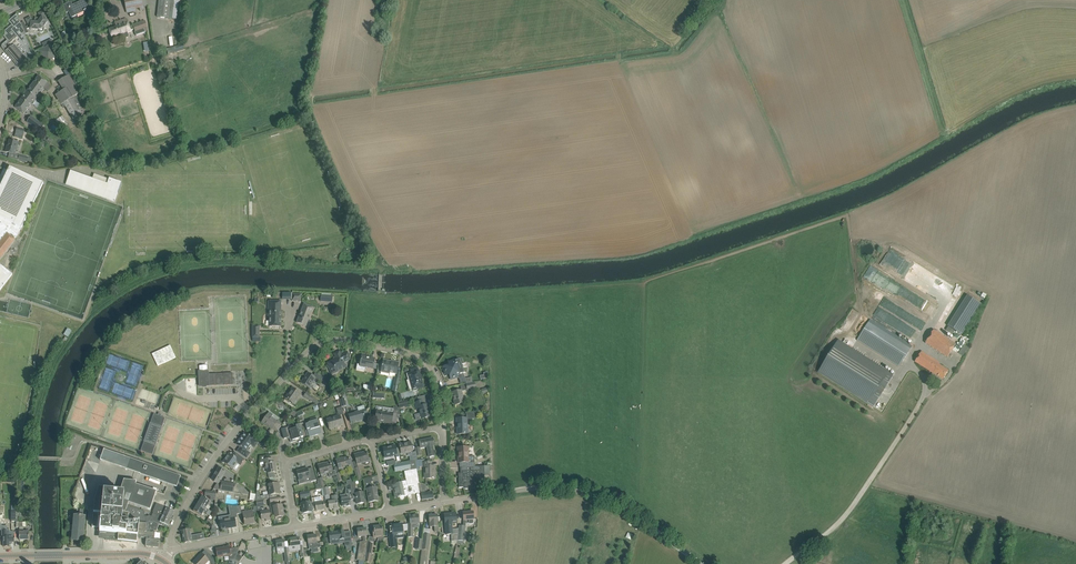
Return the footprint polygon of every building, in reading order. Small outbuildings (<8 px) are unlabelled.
[(86,10),(91,8),(87,0),(81,0),(82,2),(79,3),(79,2),(72,5),(71,2),(62,6),(65,13),(69,12),(71,17),(86,10)] [(127,13),(137,11),(136,9),(139,8),(140,11),(144,10),(142,0),(124,0),(127,13)] [(180,0),(159,0),(157,17),(168,18),(177,19),(178,1),(180,1),(180,0)] [(47,20),(45,16),(43,11),(39,13),(40,17),(39,19),(37,18),(35,19),(34,21),(32,21),(30,17),(26,19),(31,29),(39,30),(39,31),(40,32),(42,33),(43,32),(44,30),(44,29),(43,28),(48,21),(47,20)] [(3,48),(13,59),(20,67),(23,64),(25,68),(40,54),(38,51),(33,53),(29,45),(25,34),(23,29),(17,14),(8,21),(12,25),(5,30),(5,32),(7,34),(5,36),(9,41),(4,45),(3,45),(3,48)] [(130,31),(128,24),(126,19),(114,23),(116,27),(109,29),(112,37),(121,34),(123,38),(124,39),(128,37),(129,36),(127,32),(130,31)] [(142,22),(132,25),(136,34),(145,31),(142,22)] [(75,33),(72,28),(66,31),(65,31),(63,32),(62,33),(61,34),(61,36),(62,37),(63,38),(65,39),(68,37),(68,36),(75,33)] [(49,45),(39,50),(46,62),(56,57),(49,45)] [(185,50),(183,45),(167,49),(168,54),(185,50)] [(58,82),(63,90),(55,95),(63,107),(65,106),(74,120),(76,122),(85,117),(84,115),(82,117),(81,116),(86,113),(75,96),(79,93),(76,89),(77,88),(69,75),(58,82)] [(48,83),(43,79),(38,76),(27,92),(36,99),(48,83)] [(34,102),(36,99),(27,92),(15,107),(24,114),(33,102),(34,102)] [(31,116),(27,122),(40,131),(44,125),(31,116)] [(55,120),(60,128),(67,124),(62,116),(55,120)] [(18,143),(15,142),(9,140),(8,147),(7,146),(5,152),(12,153),(11,158),(18,160),(29,162),(30,158),(20,155),(15,154),(18,143)] [(34,180),(10,168),(8,171),(4,169),(0,176),(0,259),(16,240),(15,239),(19,235),(43,184),(34,180)] [(66,184),(115,202),(121,184),(109,179),(107,183),(102,182),(104,178),(94,174),(92,179),(70,172),(66,184)] [(12,275),(0,265),(0,291),(12,275)] [(967,294),(947,325),(962,335),(982,304),(967,294)] [(281,327),(281,301),(268,301),(268,317),(269,317),(269,327),(281,327)] [(304,304),(297,323),(306,326),(313,308),(304,304)] [(902,361),(912,346),(870,320),(857,340),(899,366),(902,361)] [(68,337),(72,331),(67,328),(64,334),(68,337)] [(956,344),(934,330),(925,343),(948,357),(956,344)] [(874,407),(893,376),(838,341),(819,372),(874,407)] [(963,356),(968,348),(964,345),(958,353),(963,356)] [(345,361),(350,359),(347,352),(341,354),(340,351),(334,354),(337,359),(328,363),(333,372),(344,367),(342,363),(345,361)] [(943,380),(946,375),(949,371),(939,364),(940,363),(922,351),(915,362),(943,380)] [(373,369),(374,363),(375,359),(362,356),(360,365),(358,364),(357,364),(356,369),(365,371),(366,367),(373,369)] [(451,379),(456,378),(458,377),(457,375),(464,373),(460,359),(449,363),(450,365),(444,367),(446,374),(449,373),(451,379)] [(401,372),(400,372),(397,371),(398,364),(383,360),(381,372),(389,374),(390,372),(396,374),(392,390),(389,390),(388,392),(396,394),(400,379),(399,379),(401,372)] [(408,380),(406,380),(409,389),(413,388),(413,389),(417,388),(422,386),(418,372),(417,367),(410,369),(411,372),(406,374),(408,380)] [(199,372),(199,386),(217,385),(217,384),(224,384),(224,385),(233,385),(232,373),(223,373),(223,375),(217,375),(217,374),(208,374),(208,372),(199,372)] [(316,378),(312,376),(307,373),(301,383),(309,388),(316,378)] [(327,384),(330,380),(323,376),(320,380),(327,384)] [(466,384),(468,391),(476,389),(474,382),(466,384)] [(300,394),(297,391),(292,388),(285,398),(293,403),(300,394)] [(455,405),(460,404),(464,403),(461,390),(452,392),(455,405)] [(311,402),(314,398),(306,393),(304,396),(311,402)] [(419,409),(420,414),(421,419),(431,416),(427,405),(423,406),(422,401),(414,403),(416,410),(419,409)] [(367,415),(366,411),(364,406),(357,407),(358,411),(356,412),(356,413),(349,415),(351,422),(360,419),(360,420),(365,419),(364,416),(367,415)] [(394,407),(393,409),(377,407),(376,416),(375,421),(391,424),(392,417),(397,417),(398,414),(400,414),(398,408),(394,407)] [(467,434),(467,419),(475,419),(475,414),(474,414),(474,412),(466,412),(467,418),(457,419),(457,434),(467,434)] [(141,451),(152,455),(156,445),(154,444),(154,443),(155,443),(160,429),(159,428),(160,427),(162,428),(165,418),(160,416),(161,416),(159,415),(158,415),(154,414),(150,424),(152,425),(152,426),(151,426),(146,440),(146,441),(144,441),(141,451)] [(277,422),(272,418),(267,415),(262,422),(272,429),(277,422)] [(342,425),(341,420),(339,415),(327,419),(330,429),(342,425)] [(308,424),(306,425),(307,429),(307,430),(306,430),(307,436),(309,435),(309,437),(316,435),(318,434),(317,433),(321,432),(320,427),(324,426),(322,418),(317,419),(317,417),(310,419),(311,422),(308,423),(308,424)] [(297,427),(289,429),(288,427),(281,429),(284,439),(288,438),(288,437),(291,436),(291,437),(290,440),(291,442),(295,441),(295,440),(300,438),(297,427)] [(245,432),(236,444),(240,447),(237,451),(246,458),(250,453),(246,450),(250,444),(254,439),(245,432)] [(429,457),(435,456),(433,446),(434,445),(433,438),(419,441),(419,442),(420,446),(427,445),(429,457)] [(412,452),(411,448),(410,442),(400,444),(401,453),(401,454),(408,454),(408,456),(409,456),(412,455),(413,461),(415,461),(417,460),(416,452),(412,452)] [(391,447),(383,449),(385,457),(396,454),(396,457),(400,456),(398,448),(396,448),(395,445),(390,446),(391,447)] [(458,463),(464,462),(469,462),(468,447),(458,447),(458,453),(459,453),(459,456),(458,456),(458,463)] [(183,489),(187,479),(104,450),(102,455),(100,460),(178,487),(183,489)] [(370,458),(368,458),(367,455),(367,454),(367,453),(367,454),(366,452),(359,454),(358,453),(354,455),(357,464),(362,463),(362,465),(363,464),(364,465),(365,465),(365,466),(369,465),(369,464),(370,463),(372,463),(370,458)] [(245,460),(238,455),(235,453),(233,456),(229,453),(223,462),(233,469),(237,463),(241,465),(245,460)] [(268,478),(270,478),(275,477),(274,472),(276,472),(275,467),(276,466),(275,466),(274,462),(273,463),(272,459),(268,459),(267,456),(261,457),(260,463),(264,462),(265,469),(267,469),(268,478)] [(351,465),(349,460),(349,459),(348,457),(340,459),(336,460),(339,469),(351,466),(352,469),(354,469),(353,464),(351,465)] [(405,472),(417,469),(415,461),(413,461),(396,464),(388,466),(389,474),(396,473),(396,472),(404,470),(405,472)] [(330,477),(336,475),(335,470),(332,471),(331,465),(331,464),(330,464),(330,462),(322,464),(318,465),(321,474),(328,472),(330,477)] [(427,462),(424,462),(424,470),(425,470),(426,479),(426,485),(429,486),(429,479),(432,479),(433,479),(435,479),(435,466),(431,466),(431,462),(427,462)] [(485,476),(485,475),(490,475),(490,468),(491,468),(491,466),(484,466),(470,467),(470,468),(470,473),(467,473),(467,471),(463,472),(463,473),(458,473),(459,488),(463,488),(463,489),(467,489),(467,488),(473,487),(473,478),(480,477),(480,476),(485,476)] [(225,472),(223,471),(219,468),(212,480),(217,483),(213,489),(219,490),(220,490),(220,491),(234,493),(236,484),(221,482),(219,481),(225,472)] [(307,468),(297,471),(299,479),(298,480),(299,484),(307,482),(306,478),(310,477),(311,481),(311,482),(316,480),(314,473),(312,468),(308,469),(307,468)] [(417,472),(417,469),(405,472),(406,481),(408,487),(402,488),(404,496),(404,497),(408,496),(408,497),(410,496),(410,495),(419,493),(418,484),(419,484),(418,479),(417,472)] [(367,489),(368,497),(369,502),(378,501),(376,488),(372,488),(371,482),(373,482),(372,478),(364,479),(365,490),(367,489)] [(94,502),(92,527),(98,528),(98,526),(100,526),(99,536),(118,538),(118,541),(137,543),(138,537),(146,538),(154,539),(155,532),(156,532),(158,527),(160,524),(166,508),(166,507),(156,503),(155,506),(153,512),(153,513),(151,517),(149,515),(148,517),(144,516),(145,512),(128,506),(130,503),(150,510),(156,491),(135,484),(136,482),(135,481),(124,480),(120,493),(104,491),(104,489),(99,488),(94,502)] [(395,498),(404,496),(402,488),(408,487),(406,481),(401,482),(401,483),(393,485),(395,498)] [(426,485),(419,482),(419,484),(420,491),(421,491),(421,494),(422,500),(433,498),(432,492),(426,493),(426,490),(427,490),(426,486),(426,485)] [(277,483),(268,485),(270,494),(259,496),(259,490),(256,491),(255,501),(269,498),(277,497),(276,494),(280,493),(279,488),(278,488),(277,483)] [(341,498),(341,501),(342,507),(346,506),(350,506),(350,505),(351,505),(350,500),(353,499),(352,494),(351,489),(351,488),(351,487),(351,485),(347,486),(346,486),(345,497),(341,498)] [(77,497),(87,490),(85,488),(76,494),(77,497)] [(365,503),(364,497),(363,492),(359,493),(359,490),(355,490),(357,504),(365,503)] [(338,509),(337,501),(339,501),(338,495),(331,496),(332,501),(328,502),(329,509),(334,508),(334,510),(338,509)] [(202,496),(198,503),(205,508),(207,505),(210,501),(207,499),(205,498),(202,496)] [(320,503),(315,503),(315,505),(316,511),(325,509),(324,504),(324,503),(326,503),(326,502),(325,501),(325,496),(322,497),(319,498),(320,503)] [(311,512),(311,506),(313,506),(312,501),(310,502),(302,503),(303,513),(311,512)] [(198,503),(193,511),(198,514),(201,515),(204,511),(207,513),(206,514),(209,516),(212,512),(209,510),(205,508),(198,503)] [(237,514),(236,512),(235,507),(228,505),(230,517),(227,518),(227,520),(220,521),(222,529),(236,527),(234,518),(237,518),(237,514)] [(273,506),(274,512),(275,518),(284,516),(283,511),(282,512),(281,505),(273,506)] [(166,508),(160,524),(167,528),(168,527),(171,520),(171,519),(172,519),(173,516),(172,516),(173,514),(174,512),(173,512),(169,510),(166,508)] [(269,510),(265,511),(265,508),(260,509),(261,512),(260,512),(262,520),(270,518),(269,510)] [(252,512),(252,511),(252,510),(247,511),(247,514),(243,515),(245,524),(254,523),(253,517),(252,512)] [(457,541),(464,541),(466,520),(469,520),(469,523),(470,524),(473,524),(473,523),(473,519),(473,518),(473,517),(473,511),(463,512),(464,520),(463,520),(463,526),(459,526),(458,531),(458,533),(457,541)] [(456,513),(444,514),(445,520),(445,524),(446,535),(451,534),(451,541),(455,541),(457,541),(458,533),(452,534),(452,529),(451,529),(450,523),(457,522),(457,519),(456,513)] [(419,523),(418,520),(418,515),(409,516),(410,524),(408,524),(408,536),(413,537),(413,524),(419,523)] [(439,518),(438,518),(437,515),(429,516),(429,522),(430,527),(434,527),(435,532),(439,532),(438,522),(439,521),(439,518)] [(74,531),(74,536),(82,537),(83,530),(84,530),(83,543),(84,531),(86,517),(76,516),(75,526),(69,525),(69,531),(74,531)] [(24,531),(23,527),(26,527),(26,522),(16,522),(16,528),(19,528),(19,540),(29,540),(29,531),(24,531)] [(403,538),(402,529),(402,523),(391,525),(392,534),(389,534),(390,547),(398,546),(397,538),(403,538)] [(383,537),(383,531),(382,526),(373,527),(374,532),(373,532),(373,538),(378,537),(378,538),(377,543),(382,543),(383,537)] [(366,534),(366,528),(357,529),(358,537),(363,536),(363,541),(360,542),(357,560),(357,563),(364,563),(368,541),(367,541),(366,536),(367,536),(366,534)] [(191,536),(190,533),(190,529),(182,530),(184,543),(200,540),(199,535),(191,536)] [(14,532),(10,532),(7,530),(2,530),(2,537),(3,537),(4,547),(9,547),(9,545),(11,545),(12,543),(12,542),(14,542),(14,536),(14,532)] [(329,533),(330,544),(332,544),(335,543),(337,543),(337,541),(337,540),(344,539),(345,546),(351,545),(352,541),(351,536),(344,537),(343,531),(338,531),(338,532),(329,533)] [(430,535),(423,534),(423,540),(422,541),(422,550),(420,563),(427,563),(429,550),(430,535)] [(316,535),(307,536),(308,544),(309,548),(313,548),(313,549),(321,547),(320,543),(317,544),(317,543),(318,543),(317,542),(317,543),(316,535)] [(269,536),(246,540),(248,552),(271,548),(269,536)] [(304,557),(303,549),(303,546),(300,546),(300,545),(299,537),(290,539),(291,546),(292,548),(295,547),(296,551),(300,551),(300,553),(300,555),(301,555),(301,557),(304,557)] [(159,539),(154,539),(146,538),(146,546),(159,548),(159,539)] [(285,545),(284,540),(276,541),(277,548),(278,553),(281,553),(284,553),(285,563),(286,562),(286,563),(290,563),(290,562),(289,554),(289,551),(288,548),(285,548),(285,547),(285,545)] [(373,544),(368,543),(365,562),(370,563),(373,544)] [(229,547),(216,549),(217,555),(217,557),(227,555),(235,554),(237,553),(239,547),(230,549),(229,547)] [(213,557),(208,553),(205,557),(201,553),(193,562),(194,563),(209,563),(210,562),(212,563),(215,563),(214,559),(213,557)]
